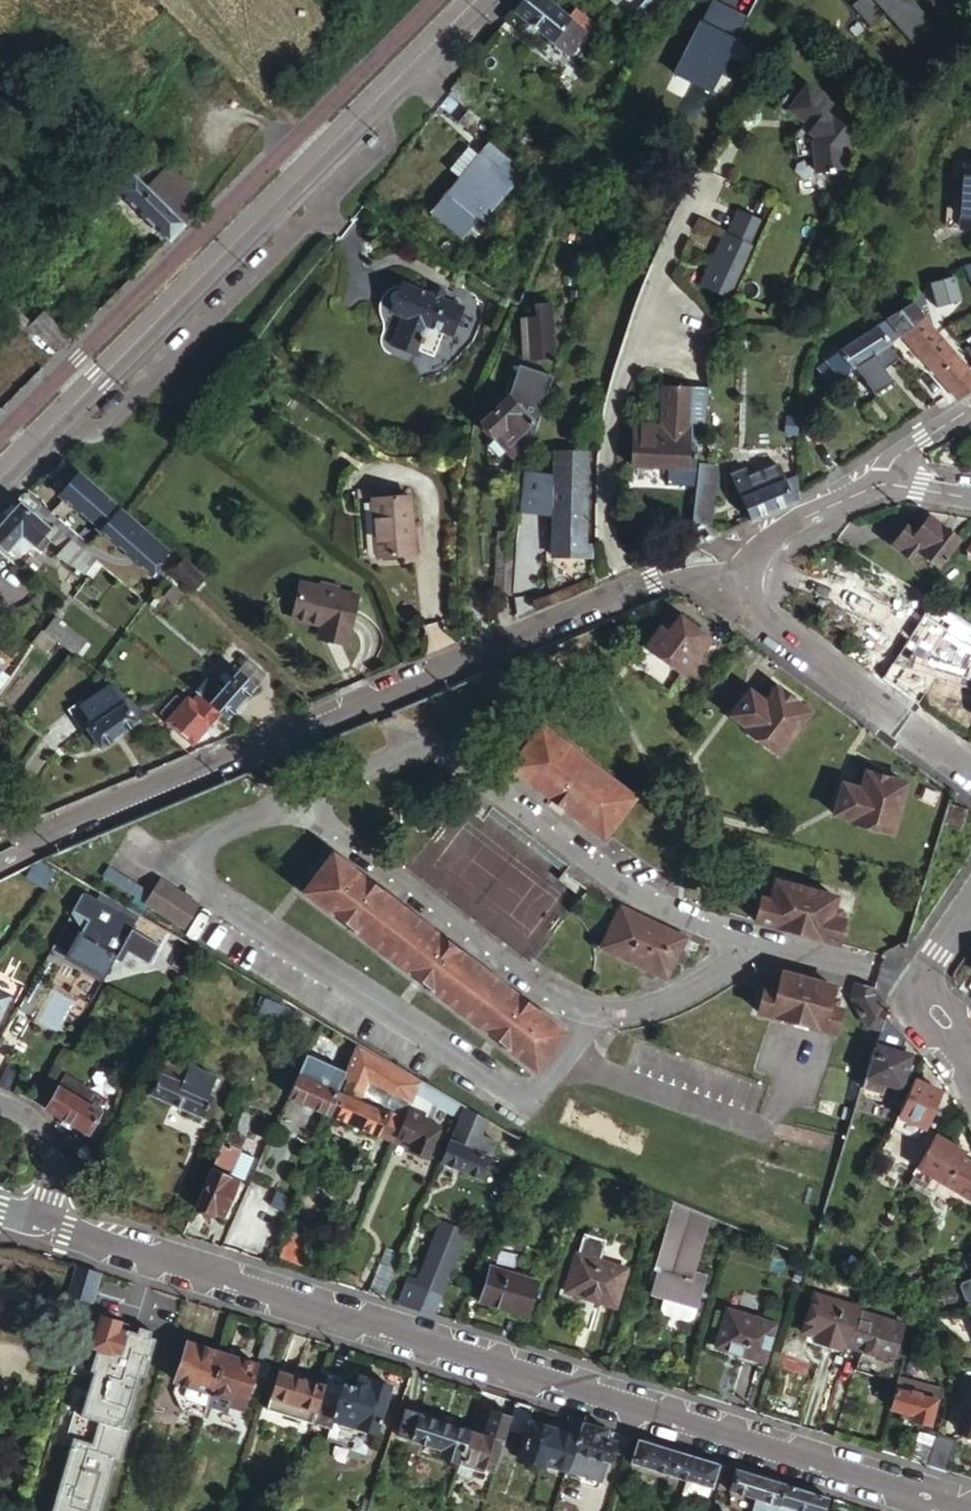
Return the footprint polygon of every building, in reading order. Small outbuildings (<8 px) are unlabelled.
[(516,8),(573,54),(598,21),(578,6),(572,13),(555,0),(522,0),(516,8)] [(636,9),(651,23),(672,0),(644,0),(636,9)] [(803,119),(791,133),(794,153),(811,151),(813,168),(842,164),(840,147),(852,132),(824,109),(830,102),(805,82),(799,89),(792,83),(775,103),(788,114),(795,113),(803,119)] [(944,92),(935,102),(944,110),(952,100),(944,92)] [(467,170),(443,205),(475,227),(525,151),(493,130),(485,142),(467,170)] [(456,162),(467,170),(485,142),(474,135),(456,162)] [(951,220),(970,223),(970,163),(957,162),(951,220)] [(147,184),(184,221),(209,200),(171,166),(147,184)] [(190,226),(184,221),(147,184),(141,178),(135,172),(106,202),(113,209),(126,195),(176,245),(190,226)] [(699,283),(729,297),(754,243),(751,241),(761,219),(734,206),(699,283)] [(596,226),(606,231),(609,223),(612,214),(602,210),(596,226)] [(444,237),(438,245),(452,255),(458,248),(444,237)] [(408,274),(396,305),(407,310),(396,337),(426,349),(428,343),(440,349),(449,327),(459,330),(471,299),(450,291),(448,295),(433,289),(435,285),(408,274)] [(954,274),(927,283),(935,306),(962,298),(954,274)] [(438,277),(435,285),(433,289),(448,295),(450,291),(453,283),(438,277)] [(33,319),(11,297),(3,305),(32,334),(40,326),(33,319)] [(911,298),(873,324),(879,332),(889,345),(905,333),(956,395),(970,385),(970,374),(911,298)] [(526,364),(557,362),(558,359),(551,306),(534,307),(535,321),(520,321),(526,364)] [(40,326),(32,334),(60,362),(77,345),(42,310),(33,319),(40,326)] [(879,332),(873,324),(845,343),(838,348),(833,352),(829,355),(816,366),(833,386),(841,379),(849,371),(856,367),(889,345),(879,332)] [(970,355),(970,330),(959,339),(970,355)] [(687,461),(699,462),(702,420),(703,404),(704,391),(705,384),(664,383),(662,424),(631,422),(629,464),(668,465),(688,466),(687,461)] [(938,407),(926,393),(916,401),(927,414),(938,407)] [(509,396),(481,424),(507,451),(535,422),(509,396)] [(554,452),(551,548),(586,549),(589,454),(554,452)] [(62,456),(49,468),(70,487),(82,473),(62,456)] [(728,463),(750,519),(794,500),(796,499),(798,497),(799,472),(784,478),(776,461),(748,472),(742,457),(728,463)] [(688,466),(668,465),(667,481),(672,487),(697,488),(699,462),(687,461),(688,466)] [(717,462),(699,462),(697,488),(695,520),(713,522),(717,462)] [(551,514),(552,471),(520,470),(519,513),(551,514)] [(93,557),(103,564),(124,537),(64,487),(51,502),(78,524),(68,536),(72,539),(93,557)] [(375,491),(369,548),(407,553),(414,495),(375,491)] [(19,499),(0,523),(0,543),(8,549),(22,531),(35,542),(46,529),(64,542),(57,550),(82,571),(93,557),(72,539),(70,542),(19,499)] [(924,547),(944,562),(963,536),(940,519),(928,534),(912,522),(896,543),(915,558),(924,547)] [(494,594),(514,594),(513,593),(513,589),(512,564),(513,544),(512,532),(493,532),(494,594)] [(10,559),(0,551),(0,572),(10,559)] [(203,578),(183,559),(172,570),(193,589),(203,578)] [(85,576),(72,593),(89,605),(102,589),(85,576)] [(299,578),(290,616),(319,624),(327,625),(323,637),(345,642),(357,592),(299,578)] [(180,595),(183,591),(172,581),(168,584),(180,595)] [(174,601),(180,595),(168,584),(163,591),(174,601)] [(56,613),(50,622),(78,649),(87,637),(56,613)] [(708,637),(678,615),(666,633),(658,627),(645,646),(683,673),(708,637)] [(316,636),(323,637),(327,625),(319,624),(316,636)] [(10,659),(0,651),(0,671),(10,659)] [(245,663),(237,671),(255,689),(263,681),(245,663)] [(194,690),(205,699),(223,716),(226,719),(255,689),(237,671),(218,691),(205,679),(194,690)] [(125,693),(114,683),(79,702),(90,721),(83,725),(97,750),(152,719),(135,703),(125,693)] [(808,710),(775,685),(765,700),(748,688),(730,713),(746,725),(744,728),(777,753),(808,710)] [(223,716),(205,699),(197,708),(193,704),(174,724),(181,729),(197,744),(223,716)] [(90,721),(79,702),(72,706),(83,725),(90,721)] [(634,795),(541,725),(510,765),(602,837),(634,795)] [(181,729),(172,738),(188,753),(197,744),(181,729)] [(860,785),(841,779),(832,810),(850,815),(849,819),(890,831),(904,781),(864,769),(860,785)] [(966,809),(948,803),(942,823),(961,828),(966,809)] [(564,1030),(329,852),(300,891),(331,914),(334,911),(354,927),(352,930),(408,973),(410,970),(430,985),(428,988),(485,1031),(488,1028),(507,1043),(505,1046),(535,1068),(564,1030)] [(53,868),(37,859),(23,873),(42,885),(53,868)] [(197,902),(157,876),(142,899),(182,925),(197,902)] [(134,911),(81,880),(68,904),(84,913),(64,951),(101,971),(134,911)] [(832,893),(772,880),(768,901),(756,898),(750,920),(836,941),(842,917),(828,914),(832,893)] [(684,936),(620,905),(602,942),(666,975),(674,957),(681,960),(687,949),(680,945),(684,936)] [(190,954),(180,949),(174,964),(184,968),(190,954)] [(765,984),(758,1009),(830,1031),(838,1004),(828,1001),(832,984),(781,968),(776,987),(765,984)] [(24,987),(4,979),(0,987),(0,988),(19,996),(24,987)] [(884,1015),(887,1007),(872,999),(870,990),(862,986),(856,983),(853,990),(867,1021),(880,1026),(884,1015)] [(276,1019),(282,1003),(264,992),(260,999),(264,1002),(260,1009),(276,1019)] [(906,1039),(884,1015),(880,1026),(873,1045),(860,1085),(880,1091),(884,1081),(900,1086),(909,1053),(903,1050),(906,1039)] [(348,1071),(331,1112),(379,1130),(387,1109),(359,1098),(369,1074),(377,1054),(359,1043),(348,1071)] [(287,1095),(331,1112),(348,1071),(304,1053),(287,1095)] [(405,1116),(410,1103),(414,1091),(419,1079),(377,1054),(369,1074),(396,1088),(387,1109),(405,1116)] [(216,1076),(169,1056),(161,1073),(158,1073),(149,1094),(203,1117),(211,1095),(208,1093),(216,1076)] [(10,1090),(21,1068),(7,1061),(0,1074),(0,1087),(10,1090)] [(84,1129),(70,1156),(88,1165),(102,1139),(89,1132),(108,1098),(65,1073),(46,1107),(84,1129)] [(916,1075),(897,1116),(919,1127),(922,1122),(926,1125),(943,1089),(916,1075)] [(432,1087),(419,1079),(414,1091),(428,1098),(432,1087)] [(428,1098),(442,1105),(445,1094),(432,1087),(428,1098)] [(442,1105),(460,1115),(464,1105),(445,1094),(442,1105)] [(405,1116),(398,1133),(419,1141),(417,1146),(432,1153),(444,1122),(428,1115),(430,1111),(410,1103),(405,1116)] [(460,1115),(443,1158),(482,1176),(491,1156),(470,1146),(483,1116),(464,1105),(460,1115)] [(491,1141),(501,1145),(507,1130),(497,1124),(491,1141)] [(915,1165),(968,1200),(970,1195),(970,1164),(961,1157),(963,1154),(933,1135),(915,1165)] [(220,1153),(198,1206),(225,1217),(240,1181),(224,1174),(230,1157),(220,1153)] [(705,1229),(669,1219),(656,1267),(660,1268),(654,1292),(665,1295),(697,1305),(704,1277),(693,1274),(705,1229)] [(401,1303),(436,1314),(468,1229),(444,1220),(418,1285),(409,1282),(401,1303)] [(304,1243),(287,1237),(278,1260),(296,1265),(304,1243)] [(582,1252),(571,1286),(601,1295),(600,1300),(619,1306),(631,1267),(582,1252)] [(372,1294),(389,1299),(401,1267),(386,1261),(372,1294)] [(98,1270),(74,1262),(65,1292),(89,1299),(98,1270)] [(542,1280),(496,1266),(486,1300),(532,1314),(542,1280)] [(601,1295),(571,1286),(570,1290),(600,1300),(601,1295)] [(843,1343),(848,1344),(860,1309),(861,1306),(816,1292),(805,1331),(826,1337),(824,1344),(841,1349),(843,1343)] [(697,1305),(665,1295),(662,1306),(665,1311),(688,1318),(693,1315),(697,1305)] [(87,1306),(86,1310),(101,1315),(102,1311),(87,1306)] [(778,1324),(731,1308),(718,1345),(766,1361),(778,1324)] [(860,1309),(848,1344),(893,1359),(905,1323),(860,1309)] [(101,1315),(86,1310),(75,1347),(91,1352),(94,1344),(107,1348),(108,1346),(116,1348),(122,1328),(114,1326),(116,1320),(101,1315)] [(209,1391),(221,1351),(189,1340),(176,1381),(209,1391)] [(221,1351),(209,1391),(231,1398),(229,1404),(242,1408),(256,1362),(221,1351)] [(323,1384),(321,1383),(278,1369),(271,1394),(313,1407),(315,1408),(323,1384)] [(343,1377),(325,1370),(321,1383),(323,1384),(315,1408),(313,1407),(309,1416),(326,1423),(330,1414),(370,1430),(388,1384),(356,1371),(351,1386),(341,1383),(343,1377)] [(942,1387),(901,1375),(893,1407),(913,1413),(912,1417),(932,1423),(942,1387)] [(209,1391),(204,1407),(239,1418),(242,1408),(229,1404),(231,1398),(209,1391)] [(531,1404),(514,1399),(509,1415),(505,1427),(522,1433),(515,1455),(539,1464),(540,1460),(563,1467),(579,1419),(567,1415),(562,1431),(527,1419),(531,1404)] [(439,1453),(458,1459),(467,1429),(419,1415),(418,1412),(404,1409),(398,1435),(441,1447),(439,1453)] [(458,1459),(445,1499),(452,1501),(466,1460),(493,1469),(505,1427),(509,1415),(490,1409),(482,1434),(467,1429),(458,1459)] [(579,1419),(563,1467),(600,1479),(614,1438),(607,1436),(609,1428),(597,1425),(579,1419)] [(925,1432),(916,1460),(927,1464),(936,1435),(925,1432)] [(936,1435),(927,1464),(946,1470),(955,1438),(937,1433),(936,1435)] [(652,1442),(634,1436),(627,1460),(668,1473),(676,1449),(652,1442)] [(676,1449),(668,1473),(707,1485),(714,1461),(694,1455),(676,1449)] [(754,1495),(749,1510),(774,1510),(784,1482),(756,1474),(733,1467),(727,1487),(754,1495)] [(774,1510),(821,1510),(826,1495),(804,1489),(784,1482),(774,1510)] [(459,1503),(480,1510),(483,1501),(462,1494),(459,1503)]
